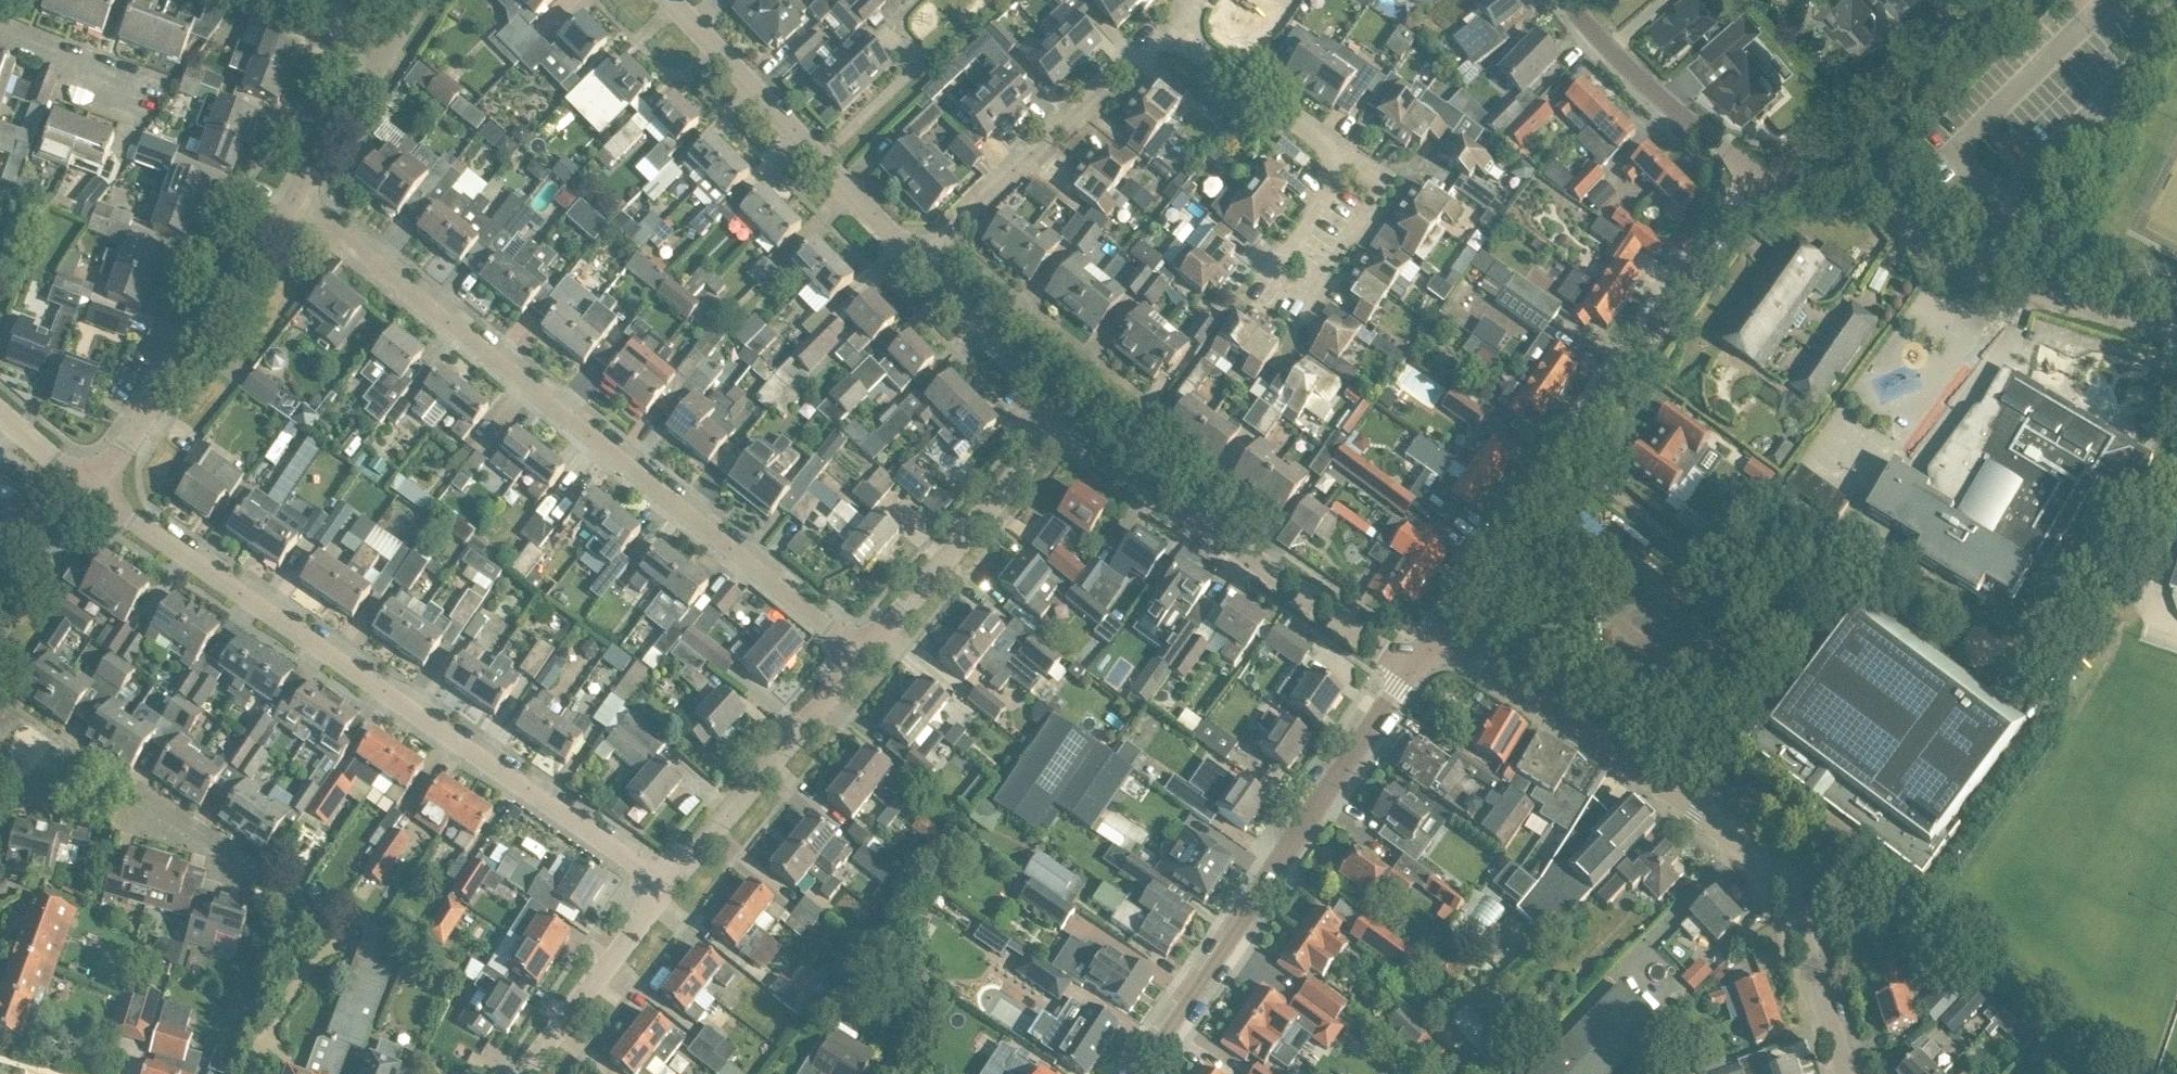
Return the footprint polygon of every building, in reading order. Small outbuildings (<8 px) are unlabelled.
[(72,24),(81,0),(47,0),(42,13),(72,24)] [(115,0),(81,0),(72,24),(103,35),(112,9),(115,0)] [(150,53),(164,16),(151,11),(153,4),(141,0),(135,0),(127,21),(119,42),(150,53)] [(518,0),(497,0),(495,2),(506,12),(518,0)] [(535,17),(553,0),(519,0),(535,17)] [(752,29),(782,0),(735,0),(734,2),(738,6),(734,10),(752,29)] [(752,29),(769,47),(774,44),(778,48),(806,21),(803,18),(808,14),(794,0),(782,0),(752,29)] [(811,10),(823,23),(832,15),(844,3),(841,0),(822,0),(811,10)] [(864,24),(885,5),(880,0),(860,0),(850,10),(864,24)] [(1134,0),(1091,0),(1117,28),(1139,8),(1143,11),(1143,10),(1134,0)] [(1143,10),(1154,0),(1134,0),(1143,10)] [(1497,29),(1522,10),(1515,0),(1485,0),(1475,8),(1482,16),(1464,31),(1452,40),(1470,63),(1457,71),(1447,60),(1442,64),(1453,76),(1465,88),(1482,71),(1477,65),(1507,42),(1497,29)] [(1670,8),(1653,22),(1675,47),(1699,27),(1702,30),(1712,22),(1717,17),(1703,0),(1679,0),(1670,8)] [(1833,4),(1829,0),(1827,0),(1812,14),(1833,37),(1840,31),(1848,40),(1845,43),(1858,57),(1870,45),(1873,48),(1885,38),(1860,11),(1869,2),(1867,0),(1838,0),(1833,4)] [(1907,11),(1918,0),(1897,0),(1907,11)] [(832,15),(843,28),(835,35),(847,47),(836,57),(865,89),(889,67),(860,35),(859,36),(855,33),(864,24),(850,10),(844,3),(832,15)] [(1066,29),(1053,41),(1077,67),(1099,46),(1064,10),(1055,18),(1066,29)] [(1723,95),(1742,117),(1773,90),(1757,72),(1761,68),(1748,52),(1747,53),(1738,44),(1757,27),(1744,12),(1703,47),(1717,62),(1726,54),(1734,64),(1709,87),(1719,99),(1723,95)] [(164,16),(150,53),(180,64),(190,37),(189,37),(196,20),(179,13),(176,21),(164,16)] [(299,47),(286,42),(291,30),(254,15),(242,44),(239,43),(235,55),(254,62),(288,75),(299,47)] [(517,65),(541,39),(518,16),(500,35),(496,32),(488,40),(515,68),(517,65)] [(551,49),(541,39),(517,65),(527,75),(530,76),(539,66),(570,97),(581,86),(572,77),(584,66),(584,67),(608,44),(582,18),(551,49)] [(996,22),(987,31),(1009,56),(1019,47),(996,22)] [(1294,85),(1307,94),(1341,46),(1340,45),(1329,62),(1314,52),(1321,43),(1297,26),(1289,37),(1303,47),(1285,74),(1294,80),(1294,85)] [(1402,26),(1388,48),(1403,58),(1417,37),(1402,26)] [(1009,56),(987,31),(975,43),(999,69),(1011,58),(1009,56)] [(865,89),(812,32),(788,54),(800,67),(801,66),(813,79),(813,80),(842,111),(865,89)] [(1501,54),(1509,62),(1500,71),(1523,94),(1558,59),(1534,36),(1515,55),(1507,48),(1501,54)] [(1077,67),(1053,41),(1043,50),(1033,39),(1020,52),(1055,88),(1077,67)] [(1341,46),(1307,94),(1319,103),(1324,102),(1333,108),(1348,87),(1363,97),(1379,73),(1341,46)] [(278,104),(288,75),(254,62),(235,55),(230,69),(249,76),(243,91),(278,104)] [(16,65),(0,59),(0,92),(5,94),(16,65)] [(581,86),(570,97),(573,100),(566,107),(575,116),(586,105),(592,111),(595,109),(612,126),(643,95),(644,96),(647,93),(646,92),(651,87),(625,62),(624,63),(625,64),(606,82),(596,72),(581,86)] [(30,104),(46,110),(60,73),(43,67),(30,104)] [(205,73),(189,67),(185,78),(201,84),(205,73)] [(997,86),(985,96),(1014,127),(1027,114),(1022,108),(1031,100),(1015,85),(1015,86),(1002,72),(992,81),(997,86)] [(1390,74),(1371,103),(1381,110),(1377,115),(1386,121),(1380,130),(1392,139),(1415,107),(1416,107),(1427,91),(1416,84),(1412,89),(1401,81),(1390,74)] [(427,93),(448,109),(460,94),(439,77),(427,93)] [(197,96),(201,84),(185,78),(180,91),(196,97),(197,96)] [(1576,109),(1593,125),(1609,109),(1582,83),(1567,99),(1568,100),(1559,109),(1568,118),(1576,109)] [(1143,89),(1133,101),(1164,125),(1188,95),(1177,86),(1169,95),(1158,87),(1152,95),(1143,89)] [(1014,127),(985,96),(977,104),(973,100),(949,122),(961,134),(971,125),(986,142),(995,134),(1000,140),(1014,127)] [(1212,117),(1218,109),(1203,97),(1197,105),(1212,117)] [(243,143),(254,115),(216,101),(208,98),(196,127),(208,131),(209,130),(243,143)] [(460,98),(451,110),(477,131),(486,119),(460,98)] [(645,161),(636,170),(650,184),(659,175),(672,163),(669,160),(683,146),(679,143),(683,139),(698,123),(674,99),(659,114),(656,116),(652,121),(653,122),(644,131),(660,147),(657,150),(645,161)] [(1490,118),(1483,125),(1497,138),(1522,113),(1508,100),(1490,118)] [(1164,125),(1133,101),(1124,113),(1132,120),(1125,128),(1136,137),(1128,146),(1140,156),(1164,125)] [(1539,102),(1506,135),(1521,150),(1554,117),(1539,102)] [(943,114),(934,104),(908,128),(918,138),(943,114)] [(1415,107),(1392,139),(1405,148),(1411,139),(1420,146),(1428,135),(1438,142),(1446,130),(1452,134),(1458,127),(1456,126),(1464,117),(1448,106),(1447,105),(1436,120),(1416,107),(1415,107)] [(1619,151),(1635,135),(1609,109),(1593,125),(1609,141),(1619,151)] [(71,157),(83,125),(54,114),(45,140),(40,138),(33,159),(67,171),(69,168),(67,167),(71,157)] [(1446,143),(1436,157),(1463,175),(1454,188),(1488,212),(1500,221),(1508,211),(1494,201),(1495,200),(1468,181),(1469,180),(1476,169),(1486,176),(1495,164),(1473,149),(1484,133),(1481,130),(1464,117),(1456,126),(1458,127),(1452,134),(1446,143)] [(0,123),(0,137),(32,149),(40,126),(27,121),(24,130),(0,121),(0,123)] [(630,124),(596,159),(607,170),(614,162),(615,164),(642,136),(630,124)] [(105,163),(115,137),(83,125),(71,157),(67,167),(69,168),(98,179),(104,163),(105,163)] [(1605,164),(1617,152),(1592,125),(1580,136),(1605,164)] [(243,143),(209,130),(208,131),(198,160),(232,173),(243,143)] [(143,135),(139,148),(173,160),(178,148),(143,135)] [(507,158),(517,145),(505,136),(495,148),(507,158)] [(984,158),(963,136),(952,147),(973,169),(984,158)] [(27,162),(32,149),(0,137),(0,152),(27,162)] [(698,171),(707,179),(730,156),(712,137),(688,160),(688,161),(683,166),(693,176),(698,171)] [(1281,137),(1269,152),(1276,157),(1277,155),(1285,155),(1292,161),(1300,152),(1281,137)] [(355,181),(377,199),(408,160),(418,148),(407,139),(394,154),(384,146),(355,181)] [(883,168),(906,192),(942,157),(933,148),(927,154),(913,139),(883,168)] [(1642,173),(1658,189),(1674,173),(1648,147),(1632,163),(1633,163),(1624,173),(1633,181),(1642,173)] [(173,160),(139,148),(133,163),(160,173),(152,195),(198,211),(208,184),(174,171),(174,172),(169,170),(173,160)] [(1092,153),(1082,165),(1114,191),(1138,160),(1125,150),(1117,160),(1107,151),(1100,160),(1092,153)] [(725,198),(726,198),(749,175),(730,156),(707,179),(697,189),(712,204),(716,207),(725,198)] [(578,170),(565,157),(550,172),(563,185),(578,170)] [(942,157),(906,192),(927,215),(957,186),(945,173),(951,168),(942,157)] [(429,197),(458,162),(457,161),(450,170),(439,161),(428,176),(408,160),(377,199),(384,204),(382,207),(382,211),(390,217),(394,217),(396,214),(398,215),(419,189),(429,197)] [(1271,161),(1247,192),(1278,216),(1288,204),(1279,198),(1286,189),(1275,181),(1283,171),(1271,161)] [(417,231),(438,248),(474,204),(474,203),(464,196),(462,198),(452,190),(468,170),(458,162),(429,197),(439,204),(417,231)] [(650,184),(642,192),(652,202),(682,173),(672,163),(659,175),(650,184)] [(1114,191),(1082,165),(1072,178),(1081,184),(1074,193),(1107,219),(1117,206),(1107,198),(1114,191)] [(1592,165),(1567,191),(1580,202),(1604,177),(1592,165)] [(1286,189),(1294,180),(1283,171),(1275,181),(1286,189)] [(1674,173),(1658,189),(1675,205),(1665,216),(1677,228),(1694,211),(1691,208),(1700,199),(1674,173)] [(1171,185),(1179,191),(1187,181),(1179,174),(1171,185)] [(17,188),(19,182),(11,179),(9,185),(17,188)] [(58,196),(53,208),(89,222),(93,211),(98,204),(109,189),(96,179),(76,202),(77,203),(58,196)] [(1025,193),(1048,211),(1058,199),(1035,181),(1025,193)] [(1119,193),(1145,213),(1155,200),(1129,181),(1119,193)] [(1604,181),(1586,199),(1599,211),(1616,193),(1604,181)] [(17,188),(14,193),(26,198),(31,187),(19,182),(17,188)] [(1188,183),(1181,192),(1190,198),(1196,189),(1188,183)] [(1170,202),(1179,191),(1171,185),(1163,195),(1170,202)] [(1413,190),(1404,203),(1436,226),(1443,217),(1453,224),(1461,213),(1428,188),(1422,197),(1413,190)] [(740,213),(759,232),(782,208),(763,189),(740,213)] [(1278,216),(1247,192),(1223,222),(1235,232),(1243,222),(1253,230),(1260,222),(1268,229),(1278,216)] [(1181,193),(1171,206),(1179,213),(1190,199),(1181,193)] [(198,211),(152,195),(151,196),(163,200),(152,229),(187,242),(198,211)] [(474,204),(438,248),(460,265),(489,228),(479,220),(491,205),(479,196),(474,203),(474,204)] [(501,233),(524,205),(513,197),(491,225),(501,233)] [(565,216),(594,241),(608,225),(580,199),(565,216)] [(1436,226),(1404,203),(1395,216),(1404,222),(1397,231),(1408,239),(1401,249),(1422,264),(1444,233),(1435,227),(1436,226)] [(111,223),(129,230),(134,217),(98,204),(98,205),(94,217),(111,223)] [(712,204),(689,227),(697,234),(699,237),(722,214),(716,207),(712,204)] [(537,215),(524,205),(501,233),(515,244),(537,215)] [(782,208),(759,232),(777,251),(801,227),(782,208)] [(1621,226),(1629,215),(1621,208),(1612,220),(1620,226),(1620,225),(1621,226)] [(623,212),(612,224),(627,238),(631,235),(636,229),(638,227),(623,212)] [(1488,212),(1480,223),(1492,232),(1500,221),(1488,212)] [(636,229),(648,240),(663,224),(652,213),(638,227),(636,229)] [(1654,257),(1665,243),(1629,215),(1621,226),(1620,225),(1620,226),(1618,228),(1654,257)] [(984,244),(1007,263),(1030,234),(1007,216),(984,244)] [(1072,245),(1089,225),(1076,216),(1060,236),(1072,245)] [(94,217),(88,231),(106,238),(106,235),(111,223),(94,217)] [(1207,242),(1196,256),(1227,281),(1236,269),(1228,262),(1235,254),(1224,245),(1232,235),(1220,226),(1218,228),(1206,218),(1194,231),(1207,242)] [(1600,218),(1590,232),(1613,248),(1622,234),(1600,218)] [(663,224),(648,240),(658,250),(674,235),(663,224)] [(1101,234),(1089,225),(1072,245),(1085,255),(1101,234)] [(1030,281),(1053,253),(1052,252),(1061,242),(1049,232),(1040,243),(1030,234),(1007,263),(1030,281)] [(1170,269),(1162,263),(1163,261),(1146,248),(1152,237),(1146,232),(1139,241),(1141,242),(1131,256),(1140,263),(1139,264),(1153,275),(1168,287),(1178,275),(1202,295),(1208,286),(1217,293),(1227,281),(1196,256),(1189,265),(1179,257),(1170,269)] [(1826,298),(1844,273),(1847,275),(1856,262),(1830,243),(1818,259),(1787,238),(1752,288),(1795,319),(1815,290),(1826,298)] [(119,268),(151,280),(154,271),(156,272),(163,253),(129,240),(122,259),(109,254),(105,263),(119,268)] [(480,281),(501,298),(533,258),(539,251),(529,242),(509,267),(498,258),(480,281)] [(792,265),(811,285),(834,261),(816,242),(792,265)] [(1556,252),(1555,256),(1561,260),(1565,258),(1566,254),(1564,250),(1560,249),(1556,252)] [(1615,263),(1599,285),(1625,303),(1641,280),(1625,269),(1632,260),(1617,250),(1611,259),(1615,263)] [(1365,258),(1356,271),(1388,293),(1411,262),(1399,253),(1391,263),(1380,255),(1374,264),(1365,258)] [(1479,254),(1471,266),(1504,290),(1550,324),(1561,308),(1514,276),(1513,278),(1479,254)] [(638,278),(649,264),(637,255),(626,269),(638,278)] [(1070,314),(1093,285),(1083,277),(1092,265),(1079,255),(1047,295),(1070,314)] [(533,258),(501,298),(522,315),(548,283),(547,280),(538,273),(544,266),(533,258)] [(747,275),(757,285),(774,268),(764,258),(747,275)] [(669,272),(658,261),(653,267),(664,277),(669,272)] [(834,261),(811,285),(829,304),(853,280),(834,261)] [(151,280),(119,268),(105,263),(101,275),(115,281),(108,298),(141,310),(148,292),(147,291),(151,280)] [(1153,275),(1139,264),(1120,287),(1115,283),(1106,295),(1093,285),(1070,314),(1094,332),(1129,289),(1137,296),(1153,275)] [(693,297),(706,285),(715,276),(705,265),(681,288),(693,297)] [(1465,271),(1459,266),(1454,273),(1452,273),(1444,284),(1452,290),(1461,279),(1460,278),(1465,271)] [(784,278),(774,268),(757,285),(766,295),(784,278)] [(1388,293),(1356,271),(1347,283),(1356,290),(1350,298),(1361,306),(1354,316),(1366,325),(1388,293)] [(89,302),(95,287),(58,273),(53,288),(67,293),(81,299),(89,302)] [(1168,287),(1153,275),(1137,296),(1138,295),(1152,308),(1168,287)] [(715,276),(706,285),(716,296),(726,287),(715,276)] [(1452,290),(1444,284),(1435,277),(1426,289),(1444,302),(1452,290)] [(1625,303),(1599,285),(1598,287),(1584,278),(1567,302),(1577,308),(1570,317),(1585,327),(1591,318),(1607,329),(1625,303)] [(563,348),(605,295),(611,288),(600,279),(578,307),(568,298),(573,292),(562,283),(551,297),(561,306),(541,331),(563,348)] [(693,297),(681,288),(669,279),(656,296),(688,321),(690,318),(700,306),(701,304),(693,297)] [(330,283),(311,306),(313,308),(309,312),(325,326),(318,334),(337,349),(348,336),(366,315),(361,311),(362,308),(330,283)] [(1795,319),(1752,288),(1716,339),(1761,370),(1795,319)] [(1550,324),(1504,290),(1494,305),(1541,337),(1550,324)] [(81,299),(67,293),(55,326),(69,331),(81,299)] [(563,348),(584,365),(617,324),(607,316),(617,305),(605,295),(563,348)] [(836,355),(854,374),(870,359),(862,351),(872,342),(873,343),(894,322),(870,297),(848,318),(861,331),(836,355)] [(1789,387),(1818,407),(1879,322),(1851,301),(1789,387)] [(1116,350),(1135,365),(1160,333),(1148,323),(1155,314),(1144,305),(1121,334),(1125,337),(1116,350)] [(88,322),(104,328),(124,336),(130,320),(94,306),(88,322)] [(730,331),(700,306),(690,318),(707,333),(694,349),(695,350),(676,374),(666,365),(672,357),(672,351),(666,346),(664,349),(625,397),(632,403),(630,407),(642,417),(644,413),(646,415),(654,404),(664,412),(688,383),(708,359),(730,331)] [(1233,350),(1240,355),(1263,323),(1250,314),(1244,323),(1235,317),(1211,351),(1225,361),(1233,350)] [(1201,348),(1217,326),(1202,315),(1186,337),(1201,348)] [(755,317),(736,335),(747,346),(766,328),(755,317)] [(776,374),(789,386),(794,381),(784,372),(796,360),(810,374),(839,345),(834,338),(842,330),(832,319),(776,374)] [(1310,355),(1328,367),(1332,370),(1362,328),(1350,319),(1342,330),(1333,323),(1310,355)] [(22,320),(20,325),(12,345),(14,346),(9,361),(41,373),(47,357),(44,356),(50,339),(29,331),(32,323),(22,320)] [(1506,335),(1483,320),(1472,336),(1495,352),(1506,335)] [(1263,323),(1240,355),(1251,363),(1244,373),(1254,380),(1278,347),(1270,341),(1276,332),(1263,323)] [(777,339),(766,328),(747,346),(758,357),(777,339)] [(1160,333),(1135,365),(1154,380),(1164,368),(1168,372),(1190,344),(1181,337),(1175,345),(1160,333)] [(394,334),(380,351),(360,376),(373,387),(362,401),(369,407),(365,413),(380,425),(408,390),(399,384),(421,356),(420,355),(425,350),(411,339),(407,344),(394,334)] [(1406,357),(1376,336),(1369,346),(1399,368),(1406,357)] [(870,359),(854,374),(851,378),(849,377),(828,397),(830,398),(816,411),(835,428),(847,416),(848,417),(869,397),(868,396),(886,378),(901,393),(915,380),(916,381),(935,362),(909,337),(878,367),(870,359)] [(1472,337),(1463,350),(1475,360),(1474,361),(1488,372),(1496,361),(1482,350),(1485,346),(1472,337)] [(625,397),(664,349),(651,338),(643,348),(635,341),(604,380),(605,382),(603,385),(615,395),(618,392),(625,397)] [(1520,371),(1533,380),(1533,379),(1559,397),(1576,372),(1561,361),(1567,352),(1553,342),(1546,352),(1550,355),(1540,370),(1527,361),(1520,371)] [(759,358),(758,357),(747,346),(738,358),(750,370),(751,369),(759,358)] [(270,351),(266,356),(267,364),(273,369),(281,368),(286,362),(285,355),(279,350),(270,351)] [(83,412),(96,377),(95,377),(99,366),(64,354),(59,368),(66,370),(54,401),(83,412)] [(772,370),(759,358),(751,369),(768,383),(758,397),(771,407),(788,387),(789,386),(776,374),(773,377),(772,370)] [(723,371),(708,359),(688,383),(704,395),(723,371)] [(1260,400),(1272,408),(1282,415),(1287,408),(1299,417),(1314,396),(1328,406),(1343,385),(1307,359),(1301,366),(1296,367),(1291,373),(1287,374),(1283,372),(1278,373),(1278,374),(1268,388),(1260,400)] [(1223,377),(1212,369),(1213,368),(1203,361),(1187,383),(1197,391),(1207,377),(1210,379),(1223,377)] [(1268,388),(1278,374),(1268,367),(1258,382),(1268,388)] [(2133,502),(2154,456),(2005,368),(1982,408),(1978,408),(1975,410),(1929,471),(1928,475),(1928,479),(1930,483),(1932,486),(1931,488),(1904,473),(1906,469),(1896,464),(1868,513),(1922,545),(1915,558),(1978,595),(1986,583),(2013,599),(2032,566),(2042,572),(2088,500),(2112,515),(2124,497),(2133,502)] [(438,423),(449,409),(464,390),(440,371),(423,391),(425,392),(415,404),(417,406),(412,413),(423,421),(428,415),(438,423)] [(257,373),(246,387),(270,406),(307,433),(336,397),(332,393),(315,414),(310,411),(310,409),(305,405),(299,406),(295,412),(292,409),(295,406),(294,400),(290,397),(284,398),(282,401),(277,397),(281,392),(257,373)] [(939,437),(973,401),(950,378),(935,393),(926,401),(928,402),(915,414),(926,425),(930,421),(942,433),(938,436),(939,437)] [(1533,379),(1533,380),(1518,401),(1513,398),(1505,409),(1520,419),(1526,410),(1542,421),(1559,397),(1533,379)] [(727,399),(687,447),(708,465),(735,431),(725,423),(728,419),(732,423),(744,408),(746,395),(736,387),(727,399)] [(785,419),(801,397),(788,387),(771,407),(785,419)] [(474,429),(489,410),(464,390),(449,409),(462,420),(451,433),(463,442),(473,429),(474,429)] [(1387,390),(1378,401),(1389,409),(1397,397),(1387,390)] [(687,447),(727,399),(718,391),(706,406),(694,396),(666,430),(687,447)] [(1452,391),(1441,407),(1476,431),(1487,415),(1452,391)] [(1167,431),(1192,449),(1213,420),(1201,412),(1207,404),(1193,394),(1167,431)] [(1364,398),(1340,430),(1349,437),(1373,404),(1364,398)] [(396,425),(411,407),(401,400),(387,418),(396,425)] [(1272,408),(1260,400),(1260,401),(1258,400),(1243,422),(1255,431),(1272,408)] [(972,447),(996,424),(973,401),(939,437),(960,458),(971,447),(972,447)] [(872,461),(911,423),(893,405),(877,420),(885,428),(877,435),(875,433),(860,449),(872,461)] [(1282,415),(1272,408),(1255,431),(1266,438),(1282,415)] [(1709,438),(1667,408),(1655,426),(1664,432),(1656,443),(1694,470),(1708,449),(1704,446),(1705,445),(1705,444),(1709,438)] [(1213,420),(1192,449),(1215,465),(1242,427),(1230,419),(1224,428),(1213,420)] [(513,482),(521,471),(539,450),(516,431),(490,464),(513,482)] [(848,441),(835,431),(792,485),(805,495),(807,491),(816,480),(848,441)] [(865,440),(855,432),(848,439),(859,448),(865,440)] [(1361,434),(1352,445),(1364,454),(1372,442),(1361,434)] [(1462,447),(1454,458),(1495,487),(1511,464),(1495,454),(1502,444),(1488,434),(1481,443),(1486,446),(1477,458),(1462,447)] [(1406,455),(1404,456),(1440,481),(1446,472),(1460,482),(1453,493),(1440,484),(1431,496),(1443,503),(1461,515),(1467,506),(1477,513),(1495,487),(1454,458),(1453,461),(1418,436),(1406,455)] [(1783,437),(1767,458),(1780,467),(1795,446),(1783,437)] [(750,498),(789,449),(792,446),(782,438),(770,452),(759,443),(729,481),(730,482),(728,486),(740,495),(743,492),(750,498)] [(1234,479),(1258,496),(1278,468),(1268,460),(1275,451),(1262,441),(1234,479)] [(1694,470),(1656,443),(1648,453),(1640,447),(1627,465),(1669,495),(1673,489),(1675,487),(1679,490),(1694,470)] [(244,476),(218,458),(200,446),(178,478),(188,485),(178,499),(208,520),(225,494),(230,497),(244,476)] [(452,465),(461,472),(476,454),(466,447),(452,465)] [(1335,463),(1334,464),(1385,502),(1397,486),(1344,447),(1333,462),(1335,463)] [(1335,456),(1324,448),(1307,471),(1319,479),(1335,456)] [(789,449),(750,498),(757,504),(755,507),(767,517),(769,514),(771,515),(790,492),(779,483),(799,457),(789,449)] [(313,459),(301,450),(281,479),(293,488),(313,459)] [(539,502),(564,470),(539,450),(521,471),(536,483),(528,494),(539,502)] [(451,485),(461,492),(485,462),(476,454),(451,485)] [(377,456),(370,466),(381,475),(388,464),(377,456)] [(909,464),(896,480),(897,482),(921,503),(936,487),(909,464)] [(1850,502),(1801,464),(1787,483),(1838,521),(1850,502)] [(880,467),(866,485),(883,499),(897,482),(896,480),(880,467)] [(1278,468),(1258,496),(1281,513),(1308,475),(1296,467),(1290,476),(1278,468)] [(388,487),(426,515),(435,501),(398,474),(388,487)] [(867,525),(816,480),(807,491),(881,554),(899,533),(876,514),(867,525)] [(863,482),(852,495),(872,512),(883,499),(866,485),(863,482)] [(12,528),(13,524),(21,527),(27,511),(22,509),(28,495),(0,484),(0,523),(12,528)] [(807,491),(805,495),(789,514),(803,526),(807,521),(821,532),(827,526),(833,531),(850,545),(841,555),(863,575),(881,554),(807,491)] [(583,527),(596,537),(616,512),(592,492),(571,518),(572,519),(562,531),(573,540),(583,527)] [(1087,537),(1093,529),(1105,511),(1077,492),(1048,534),(1049,534),(1044,540),(1055,549),(1060,543),(1061,543),(1073,527),(1087,537)] [(1312,538),(1330,513),(1308,497),(1290,522),(1312,538)] [(1841,564),(1848,555),(1775,500),(1768,509),(1841,564)] [(1336,502),(1331,509),(1366,534),(1371,527),(1336,502)] [(352,511),(341,503),(315,541),(326,549),(352,511)] [(227,532),(253,550),(272,523),(246,505),(227,532)] [(328,518),(317,510),(302,532),(313,540),(328,518)] [(1684,510),(1676,522),(1700,541),(1709,529),(1684,510)] [(596,537),(586,550),(608,567),(610,569),(621,556),(641,532),(616,512),(596,537)] [(356,557),(371,535),(377,528),(361,517),(341,546),(356,557)] [(530,543),(544,525),(535,518),(521,536),(530,543)] [(272,523),(253,550),(279,568),(298,541),(272,523)] [(553,532),(544,525),(530,543),(540,550),(553,532)] [(1405,561),(1430,579),(1446,556),(1431,545),(1437,536),(1423,525),(1417,534),(1408,527),(1390,551),(1405,561)] [(799,533),(786,548),(799,560),(812,544),(799,533)] [(1093,561),(1074,588),(1103,611),(1133,569),(1147,579),(1165,554),(1136,533),(1108,572),(1093,561)] [(413,553),(394,580),(409,591),(425,569),(437,577),(443,569),(431,560),(435,555),(420,544),(413,553)] [(509,571),(524,582),(545,555),(530,544),(509,571)] [(2142,589),(2155,574),(2162,551),(2153,544),(2140,561),(2127,577),(2142,589)] [(372,591),(360,583),(365,575),(367,576),(379,557),(364,546),(346,573),(326,601),(353,619),(372,591)] [(394,580),(413,553),(403,546),(384,573),(394,580)] [(650,581),(664,592),(684,566),(659,547),(639,572),(640,572),(630,585),(640,594),(650,581)] [(471,593),(469,592),(451,619),(465,628),(503,573),(471,551),(462,563),(468,567),(462,576),(475,586),(471,593)] [(1050,562),(1060,571),(1074,582),(1083,570),(1059,551),(1050,562)] [(300,583),(326,601),(346,573),(319,555),(300,583)] [(81,594),(102,608),(128,570),(107,556),(89,582),(81,594)] [(1430,579),(1405,561),(1403,563),(1393,556),(1368,590),(1390,605),(1397,594),(1412,604),(1430,579)] [(1046,602),(1058,587),(1048,579),(1049,578),(1023,557),(1000,586),(1041,619),(1051,606),(1046,602)] [(1171,610),(1185,620),(1210,585),(1180,564),(1163,589),(1155,584),(1133,614),(1157,630),(1171,610)] [(684,566),(664,592),(654,604),(677,623),(687,610),(688,611),(708,586),(684,566)] [(81,594),(89,582),(71,570),(63,581),(81,594)] [(128,570),(102,608),(124,623),(150,585),(128,570)] [(606,572),(590,592),(601,601),(601,600),(616,582),(617,581),(606,572)] [(714,601),(727,612),(741,596),(728,584),(714,601)] [(1103,611),(1074,588),(1065,601),(1098,627),(1092,634),(1109,647),(1124,628),(1103,611)] [(373,633),(398,650),(418,622),(405,614),(415,600),(403,592),(394,605),(393,605),(373,633)] [(162,636),(175,644),(197,612),(173,596),(145,638),(156,646),(162,636)] [(52,613),(59,618),(72,627),(85,635),(93,623),(71,608),(60,601),(52,613)] [(1965,803),(2027,720),(2002,702),(1886,615),(1879,610),(1868,602),(1851,626),(1803,689),(1796,699),(1791,706),(1781,699),(1786,692),(1785,691),(1746,744),(1807,790),(1800,799),(1816,811),(1823,801),(1896,865),(1918,881),(1922,875),(1923,876),(1936,859),(1950,840),(1949,839),(1960,825),(1953,819),(1965,803)] [(1234,665),(1264,623),(1236,603),(1217,629),(1232,640),(1221,656),(1234,665)] [(172,692),(178,696),(179,695),(187,701),(204,676),(213,662),(202,654),(220,628),(197,612),(175,644),(188,653),(181,663),(191,670),(189,673),(186,671),(172,692)] [(979,612),(959,636),(1031,695),(1041,682),(1007,654),(1016,643),(1023,649),(1018,654),(1047,677),(1061,660),(1033,636),(1033,635),(1015,620),(1005,632),(979,612)] [(476,614),(466,633),(476,638),(486,619),(476,614)] [(769,639),(762,647),(785,669),(803,649),(779,628),(778,629),(764,616),(755,626),(769,639)] [(72,627),(59,618),(42,644),(55,653),(72,627)] [(418,622),(398,650),(424,667),(443,639),(452,626),(441,618),(431,631),(418,622)] [(96,644),(111,654),(116,658),(132,634),(120,625),(115,632),(108,627),(96,644)] [(668,655),(677,642),(683,634),(674,626),(654,651),(664,658),(665,659),(668,655)] [(1155,660),(1169,669),(1193,636),(1179,627),(1155,660)] [(680,640),(718,670),(728,658),(690,628),(680,640)] [(1310,651),(1278,628),(1267,643),(1299,666),(1310,651)] [(132,634),(116,658),(124,662),(129,666),(145,643),(132,634)] [(1031,695),(959,636),(939,661),(964,681),(977,666),(995,679),(990,685),(999,693),(1011,679),(1031,695)] [(1182,680),(1207,646),(1194,638),(1170,672),(1182,680)] [(243,639),(222,670),(239,681),(232,691),(240,697),(268,655),(243,639)] [(520,671),(534,681),(555,650),(541,641),(520,671)] [(706,665),(677,642),(668,655),(685,668),(679,676),(697,693),(710,705),(698,719),(693,714),(682,725),(704,745),(712,735),(719,741),(743,715),(720,694),(719,695),(698,675),(706,665)] [(445,682),(469,699),(487,674),(474,665),(483,652),(472,644),(463,658),(462,657),(445,682)] [(785,669),(762,647),(754,656),(740,644),(731,654),(744,667),(768,688),(785,669)] [(654,651),(643,664),(653,672),(657,667),(664,658),(654,651)] [(116,658),(111,654),(92,684),(83,678),(77,687),(66,680),(74,667),(44,710),(66,725),(90,690),(100,697),(99,699),(99,700),(124,662),(116,658)] [(268,655),(240,697),(247,702),(249,703),(256,692),(272,703),(292,672),(268,655)] [(23,696),(44,710),(74,667),(62,659),(57,661),(50,656),(23,696)] [(487,674),(469,699),(495,716),(512,691),(511,691),(521,677),(510,670),(514,665),(500,656),(487,674)] [(566,663),(555,656),(536,684),(547,691),(566,663)] [(90,747),(107,758),(130,724),(120,717),(125,709),(115,702),(136,671),(129,666),(124,662),(99,700),(109,706),(87,739),(93,743),(90,747)] [(626,706),(627,707),(653,674),(637,663),(612,695),(611,694),(593,721),(606,730),(624,704),(626,706)] [(1290,706),(1319,726),(1341,694),(1313,674),(1301,692),(1286,682),(1277,696),(1291,706),(1290,706)] [(204,676),(187,701),(190,704),(191,702),(202,710),(218,686),(204,676)] [(923,681),(903,706),(928,726),(948,702),(923,681)] [(287,700),(274,720),(296,734),(304,723),(314,730),(334,700),(311,685),(296,706),(287,700)] [(1631,695),(1641,703),(1649,693),(1638,685),(1631,695)] [(967,701),(995,724),(1007,710),(978,687),(967,701)] [(516,731),(541,748),(558,723),(545,714),(554,701),(543,693),(534,706),(533,706),(516,731)] [(174,728),(190,704),(187,701),(179,695),(178,696),(162,720),(174,728)] [(240,697),(236,703),(243,708),(247,702),(240,697)] [(334,700),(314,730),(326,738),(319,750),(339,763),(352,744),(343,738),(358,716),(334,700)] [(191,702),(190,704),(174,728),(183,735),(155,777),(178,792),(206,751),(193,742),(194,741),(188,737),(205,713),(201,711),(202,710),(191,702)] [(668,743),(627,707),(624,704),(606,730),(613,735),(606,744),(640,774),(643,770),(653,760),(668,743)] [(928,726),(903,706),(893,717),(888,713),(878,725),(883,729),(883,730),(908,751),(928,726)] [(558,723),(541,748),(566,765),(583,739),(591,726),(580,718),(579,720),(566,710),(558,723)] [(242,736),(256,746),(272,722),(258,712),(242,736)] [(1262,753),(1270,758),(1288,771),(1310,739),(1285,722),(1284,722),(1270,712),(1260,726),(1274,736),(1262,753)] [(1458,750),(1456,753),(1508,790),(1516,774),(1537,739),(1525,732),(1526,730),(1497,712),(1474,749),(1500,765),(1494,777),(1458,750)] [(1054,719),(995,805),(1035,832),(1039,825),(1054,804),(1092,829),(1132,771),(1129,769),(1113,758),(1054,719)] [(1204,722),(1193,738),(1225,761),(1236,745),(1204,722)] [(130,724),(107,758),(123,769),(125,765),(131,770),(157,731),(146,723),(141,731),(130,724)] [(28,724),(12,746),(36,764),(52,743),(28,724)] [(954,748),(967,733),(957,725),(945,741),(954,748)] [(357,758),(346,774),(371,791),(382,776),(399,750),(374,733),(357,758)] [(230,785),(256,746),(242,736),(224,762),(220,758),(219,760),(206,751),(178,792),(200,808),(220,778),(230,785)] [(1592,800),(1605,778),(1539,737),(1537,739),(1516,774),(1508,790),(1521,800),(1529,784),(1536,788),(1529,801),(1544,808),(1539,817),(1570,835),(1592,800)] [(1521,800),(1508,790),(1456,753),(1449,763),(1418,740),(1395,772),(1471,827),(1472,825),(1505,849),(1533,809),(1521,800)] [(1125,741),(1113,758),(1129,769),(1141,752),(1125,741)] [(221,820),(243,835),(264,804),(255,798),(260,791),(251,785),(270,757),(263,752),(264,751),(256,746),(230,785),(241,792),(221,820)] [(424,768),(399,750),(382,776),(395,785),(386,799),(397,806),(406,792),(407,792),(424,768)] [(866,750),(846,775),(872,796),(892,771),(866,750)] [(952,752),(955,768),(967,765),(964,750),(952,752)] [(912,754),(904,764),(923,779),(927,782),(936,771),(923,760),(913,752),(912,754)] [(653,760),(643,770),(648,774),(629,796),(651,816),(680,783),(653,760)] [(904,764),(896,774),(915,789),(923,779),(904,764)] [(1245,831),(1267,800),(1240,781),(1222,769),(1204,795),(1211,800),(1207,804),(1219,812),(1218,812),(1245,831)] [(320,791),(306,813),(325,826),(352,787),(333,773),(328,780),(320,791)] [(872,796),(846,775),(826,799),(852,820),(872,796)] [(1199,816),(1207,804),(1211,800),(1204,795),(1175,775),(1163,792),(1199,816)] [(459,786),(456,790),(442,780),(415,819),(440,836),(450,822),(467,797),(466,796),(468,792),(459,786)] [(293,830),(305,813),(306,813),(320,791),(306,782),(288,809),(278,803),(273,811),(264,804),(243,835),(264,850),(283,823),(293,830)] [(1418,833),(1430,816),(1427,814),(1434,805),(1416,792),(1410,801),(1393,789),(1373,817),(1404,840),(1396,851),(1415,865),(1431,842),(1418,833)] [(901,794),(888,810),(897,817),(910,802),(901,794)] [(467,797),(450,822),(463,831),(454,845),(465,852),(474,839),(475,839),(492,814),(467,797)] [(971,817),(991,833),(1005,815),(984,799),(971,817)] [(1613,871),(1655,828),(1648,821),(1654,815),(1639,801),(1633,807),(1626,801),(1610,818),(1592,800),(1570,835),(1537,885),(1537,886),(1519,907),(1516,910),(1547,940),(1592,893),(1613,871)] [(1054,804),(1039,825),(1048,831),(1063,810),(1054,804)] [(888,810),(877,823),(886,831),(897,817),(888,810)] [(369,844),(379,851),(402,817),(393,811),(369,844)] [(919,820),(912,829),(942,853),(952,841),(922,816),(919,820)] [(810,819),(789,844),(841,887),(842,885),(833,878),(852,854),(835,841),(835,840),(810,819)] [(59,864),(69,867),(74,848),(69,847),(73,831),(32,821),(30,826),(17,822),(9,851),(30,856),(26,870),(56,879),(59,864)] [(849,834),(864,847),(867,849),(874,840),(856,825),(849,834)] [(1204,904),(1232,862),(1184,829),(1172,845),(1170,845),(1168,845),(1166,845),(1165,846),(1163,846),(1162,847),(1160,850),(1160,852),(1159,853),(1159,856),(1160,857),(1160,859),(1162,861),(1159,864),(1164,867),(1159,874),(1174,885),(1204,904)] [(394,831),(364,874),(381,886),(411,843),(394,831)] [(841,887),(789,844),(770,869),(796,890),(808,874),(824,887),(819,893),(829,901),(841,887)] [(1623,881),(1613,871),(1592,893),(1606,907),(1626,887),(1632,892),(1640,883),(1658,901),(1683,875),(1683,869),(1658,844),(1623,881)] [(1121,869),(1131,857),(1117,845),(1107,858),(1121,869)] [(864,847),(854,860),(891,890),(901,877),(867,849),(864,847)] [(106,890),(104,894),(130,901),(146,906),(150,893),(161,854),(149,851),(147,856),(130,851),(124,872),(112,869),(106,890)] [(496,874),(514,886),(554,913),(562,902),(583,916),(604,883),(579,867),(578,868),(561,857),(550,874),(544,870),(541,875),(522,861),(524,859),(512,851),(496,874)] [(1410,886),(1392,873),(1391,874),(1357,851),(1340,875),(1369,895),(1363,903),(1381,915),(1395,894),(1401,898),(1410,886)] [(1020,871),(1021,872),(1033,881),(1061,900),(1076,878),(1040,853),(1034,861),(1029,858),(1020,871)] [(150,893),(146,906),(163,911),(188,918),(189,914),(192,905),(195,893),(183,889),(189,868),(172,863),(173,858),(161,854),(150,893)] [(1149,892),(1139,907),(1181,935),(1195,914),(1167,895),(1174,885),(1159,874),(1133,856),(1121,873),(1149,892)] [(447,876),(457,883),(470,864),(460,857),(447,876)] [(473,860),(452,892),(471,904),(492,873),(473,860)] [(1519,907),(1537,886),(1537,885),(1515,867),(1508,876),(1513,881),(1503,893),(1519,907)] [(1424,891),(1444,906),(1435,918),(1445,926),(1463,902),(1432,879),(1424,891)] [(1075,910),(1032,881),(1019,900),(1062,929),(1075,910)] [(749,884),(731,907),(754,926),(766,935),(775,923),(777,924),(785,914),(773,904),(774,903),(767,897),(749,884)] [(1181,935),(1139,907),(1138,908),(1152,917),(1151,919),(1124,903),(1126,900),(1103,884),(1092,901),(1114,916),(1110,920),(1166,957),(1181,935)] [(1714,893),(1698,908),(1690,915),(1692,917),(1680,928),(1693,942),(1705,930),(1717,943),(1740,920),(1714,893)] [(36,897),(12,961),(35,970),(37,964),(55,971),(77,912),(56,904),(36,897)] [(195,910),(185,943),(213,952),(218,935),(240,942),(251,905),(230,898),(229,902),(217,898),(211,919),(195,914),(197,910),(195,910)] [(799,907),(817,921),(824,912),(806,898),(799,907)] [(1319,905),(1298,935),(1334,960),(1335,960),(1337,961),(1348,945),(1334,935),(1344,922),(1319,905)] [(754,926),(731,907),(712,931),(735,950),(736,950),(749,960),(757,950),(744,939),(754,926)] [(807,929),(814,934),(821,925),(799,907),(792,917),(807,929)] [(532,929),(524,943),(554,962),(570,936),(540,917),(527,909),(519,921),(532,929)] [(438,915),(424,936),(438,945),(446,943),(457,927),(438,915)] [(792,917),(786,924),(800,936),(807,929),(792,917)] [(1363,917),(1351,935),(1402,971),(1415,953),(1363,917)] [(984,923),(974,938),(1000,956),(1010,941),(984,923)] [(387,983),(402,940),(368,927),(352,970),(327,1038),(318,1040),(306,1073),(289,1068),(287,1073),(340,1073),(349,1046),(363,1051),(387,983)] [(1334,960),(1298,935),(1281,959),(1277,965),(1302,982),(1311,968),(1323,976),(1334,960)] [(1082,987),(1086,982),(1130,1012),(1153,978),(1106,946),(1103,951),(1089,942),(1066,976),(1082,987)] [(554,962),(524,943),(515,957),(501,948),(494,959),(508,968),(508,969),(537,988),(554,962)] [(1713,945),(1685,972),(1697,984),(1725,957),(1713,945)] [(698,948),(680,972),(704,991),(714,979),(726,988),(734,978),(723,969),(724,968),(698,948)] [(1030,952),(1015,973),(1060,1003),(1074,983),(1030,952)] [(0,995),(0,1033),(20,1040),(28,1020),(29,1017),(37,1020),(47,993),(55,971),(37,964),(35,970),(12,961),(0,995)] [(1463,967),(1447,966),(1442,970),(1455,983),(1464,971),(1463,967)] [(704,991),(680,972),(661,996),(697,1025),(716,1001),(704,991)] [(1907,990),(1901,972),(1885,977),(1891,995),(1878,999),(1889,1032),(1919,1022),(1908,990),(1907,990)] [(490,999),(481,1013),(468,1005),(459,1021),(485,1038),(494,1025),(507,1034),(526,1004),(498,986),(497,987),(482,977),(475,989),(490,999)] [(802,994),(780,977),(770,991),(791,1007),(802,994)] [(1949,977),(1920,1006),(1937,1023),(1965,993),(1949,977)] [(1312,978),(1299,996),(1333,1022),(1334,1023),(1347,1004),(1312,978)] [(1736,989),(1746,1016),(1772,1007),(1763,979),(1736,989)] [(1391,989),(1383,983),(1377,990),(1386,996),(1391,989)] [(1661,1026),(1621,985),(1535,1073),(1614,1073),(1661,1026)] [(121,996),(111,1034),(147,1044),(161,994),(139,988),(136,1000),(121,996)] [(1288,1011),(1283,1008),(1287,1002),(1273,992),(1270,997),(1259,989),(1241,1015),(1280,1043),(1280,1042),(1278,1041),(1295,1017),(1321,1036),(1333,1022),(1299,996),(1288,1011)] [(1518,1015),(1493,990),(1479,1005),(1503,1028),(1503,1029),(1525,1050),(1537,1038),(1516,1017),(1518,1015)] [(1962,1002),(1942,1022),(1954,1034),(1986,1004),(1973,991),(1962,1002)] [(1708,998),(1712,1009),(1726,1004),(1722,993),(1708,998)] [(143,1073),(183,1073),(181,1073),(193,1036),(185,1034),(192,1011),(165,1003),(150,1054),(156,1056),(153,1065),(147,1063),(143,1073)] [(1120,1027),(1090,1007),(1072,1035),(1055,1024),(1040,1046),(1057,1057),(1056,1059),(1079,1073),(1089,1073),(1120,1027)] [(1401,1007),(1388,1024),(1417,1045),(1429,1027),(1401,1007)] [(1772,1007),(1746,1016),(1756,1044),(1782,1034),(1772,1007)] [(1470,1008),(1457,1022),(1484,1046),(1497,1032),(1470,1008)] [(230,1011),(227,1019),(240,1024),(243,1015),(230,1011)] [(2007,1012),(1997,1024),(2011,1037),(2022,1025),(2007,1012)] [(647,1013),(628,1037),(652,1056),(665,1066),(675,1053),(683,1043),(672,1034),(673,1033),(664,1027),(647,1013)] [(1280,1043),(1241,1015),(1224,1039),(1224,1040),(1221,1044),(1245,1061),(1250,1055),(1265,1065),(1280,1043)] [(1440,1023),(1431,1034),(1443,1045),(1444,1044),(1451,1050),(1457,1044),(1451,1038),(1454,1035),(1440,1023)] [(696,1040),(715,1054),(725,1041),(706,1027),(696,1040)] [(868,1062),(874,1052),(836,1028),(810,1070),(818,1073),(863,1073),(870,1063),(868,1062)] [(609,1061),(626,1073),(658,1073),(665,1066),(652,1056),(628,1037),(609,1061)] [(696,1040),(687,1052),(716,1073),(742,1073),(715,1054),(696,1040)] [(372,1056),(365,1073),(411,1073),(397,1069),(404,1050),(381,1041),(375,1058),(372,1056)] [(2046,1043),(2032,1056),(2040,1064),(2054,1051),(2053,1049),(2046,1043)] [(1929,1065),(1941,1053),(1931,1044),(1920,1055),(1920,1054),(1901,1073),(1939,1073),(1929,1065)] [(1722,1054),(1701,1062),(1705,1073),(1726,1066),(1722,1054)] [(1015,1058),(1006,1070),(1012,1073),(1039,1073),(1015,1058)] [(1793,1063),(1762,1073),(1797,1073),(1793,1063)] [(1206,1065),(1200,1073),(1218,1073),(1206,1065)] [(1715,1073),(1742,1073),(1738,1065),(1715,1073)] [(1252,1073),(1270,1073),(1257,1066),(1252,1073)]
